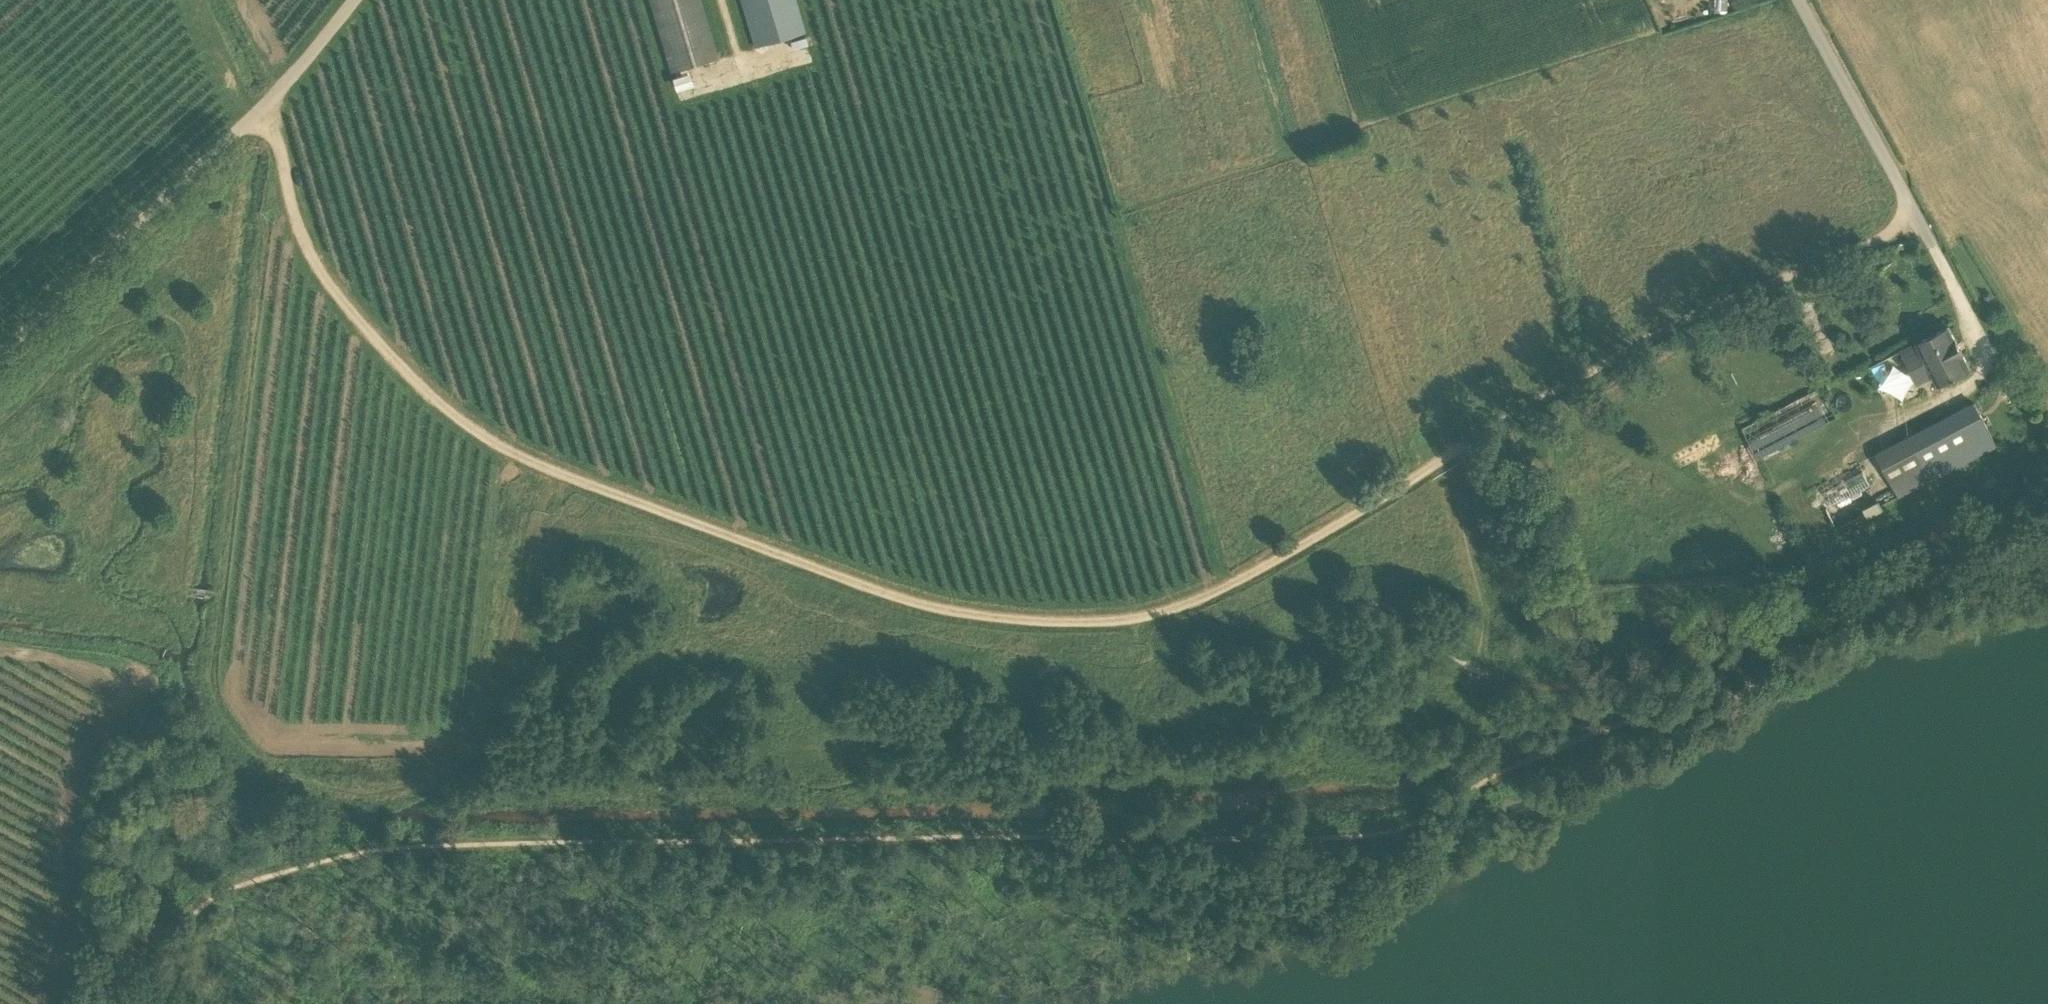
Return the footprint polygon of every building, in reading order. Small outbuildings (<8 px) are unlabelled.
[(701,0),(651,0),(672,72),(718,58),(701,0)] [(795,0),(743,0),(757,46),(805,32),(795,0)] [(1949,325),(1869,368),(1883,400),(1935,375),(1939,383),(1972,368),(1949,325)] [(1821,384),(1742,425),(1759,459),(1838,418),(1821,384)] [(2002,454),(1973,401),(1798,494),(1821,538),(1930,479),(1936,490),(2002,454)]
